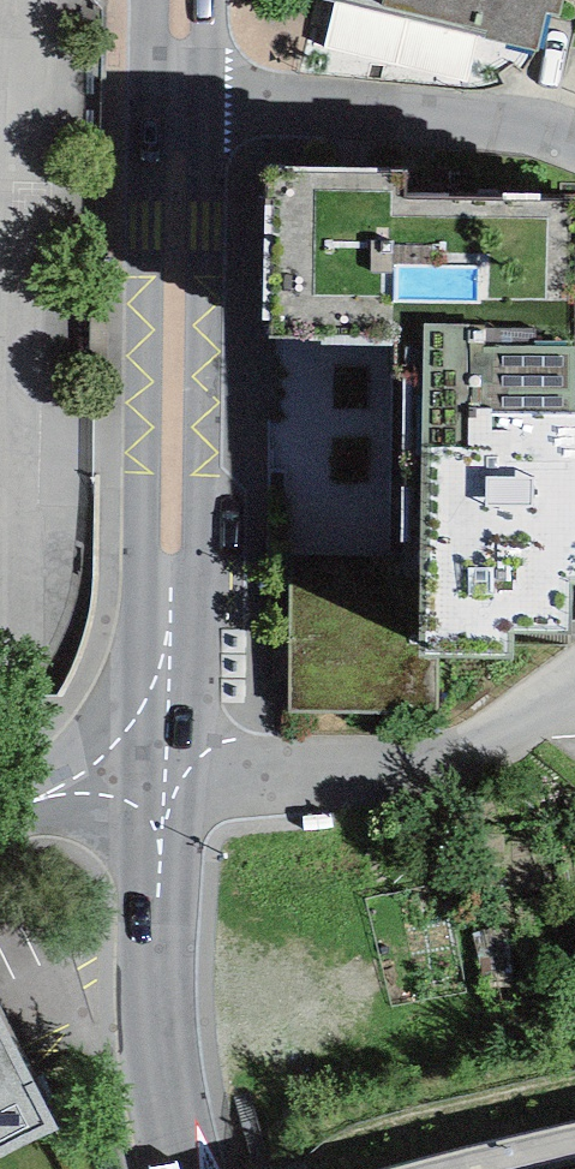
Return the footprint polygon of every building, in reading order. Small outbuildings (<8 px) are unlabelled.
[(486,38),(535,51),(546,9),(558,12),(561,0),(339,0),(486,38)] [(271,339),(397,340),(399,578),(291,574),(291,713),(436,714),(436,658),(512,658),(514,633),(570,632),(574,585),(574,202),(405,198),(407,172),(266,170),(263,322),(272,321),(271,339)] [(59,1130),(0,1015),(0,1159),(59,1130)]
